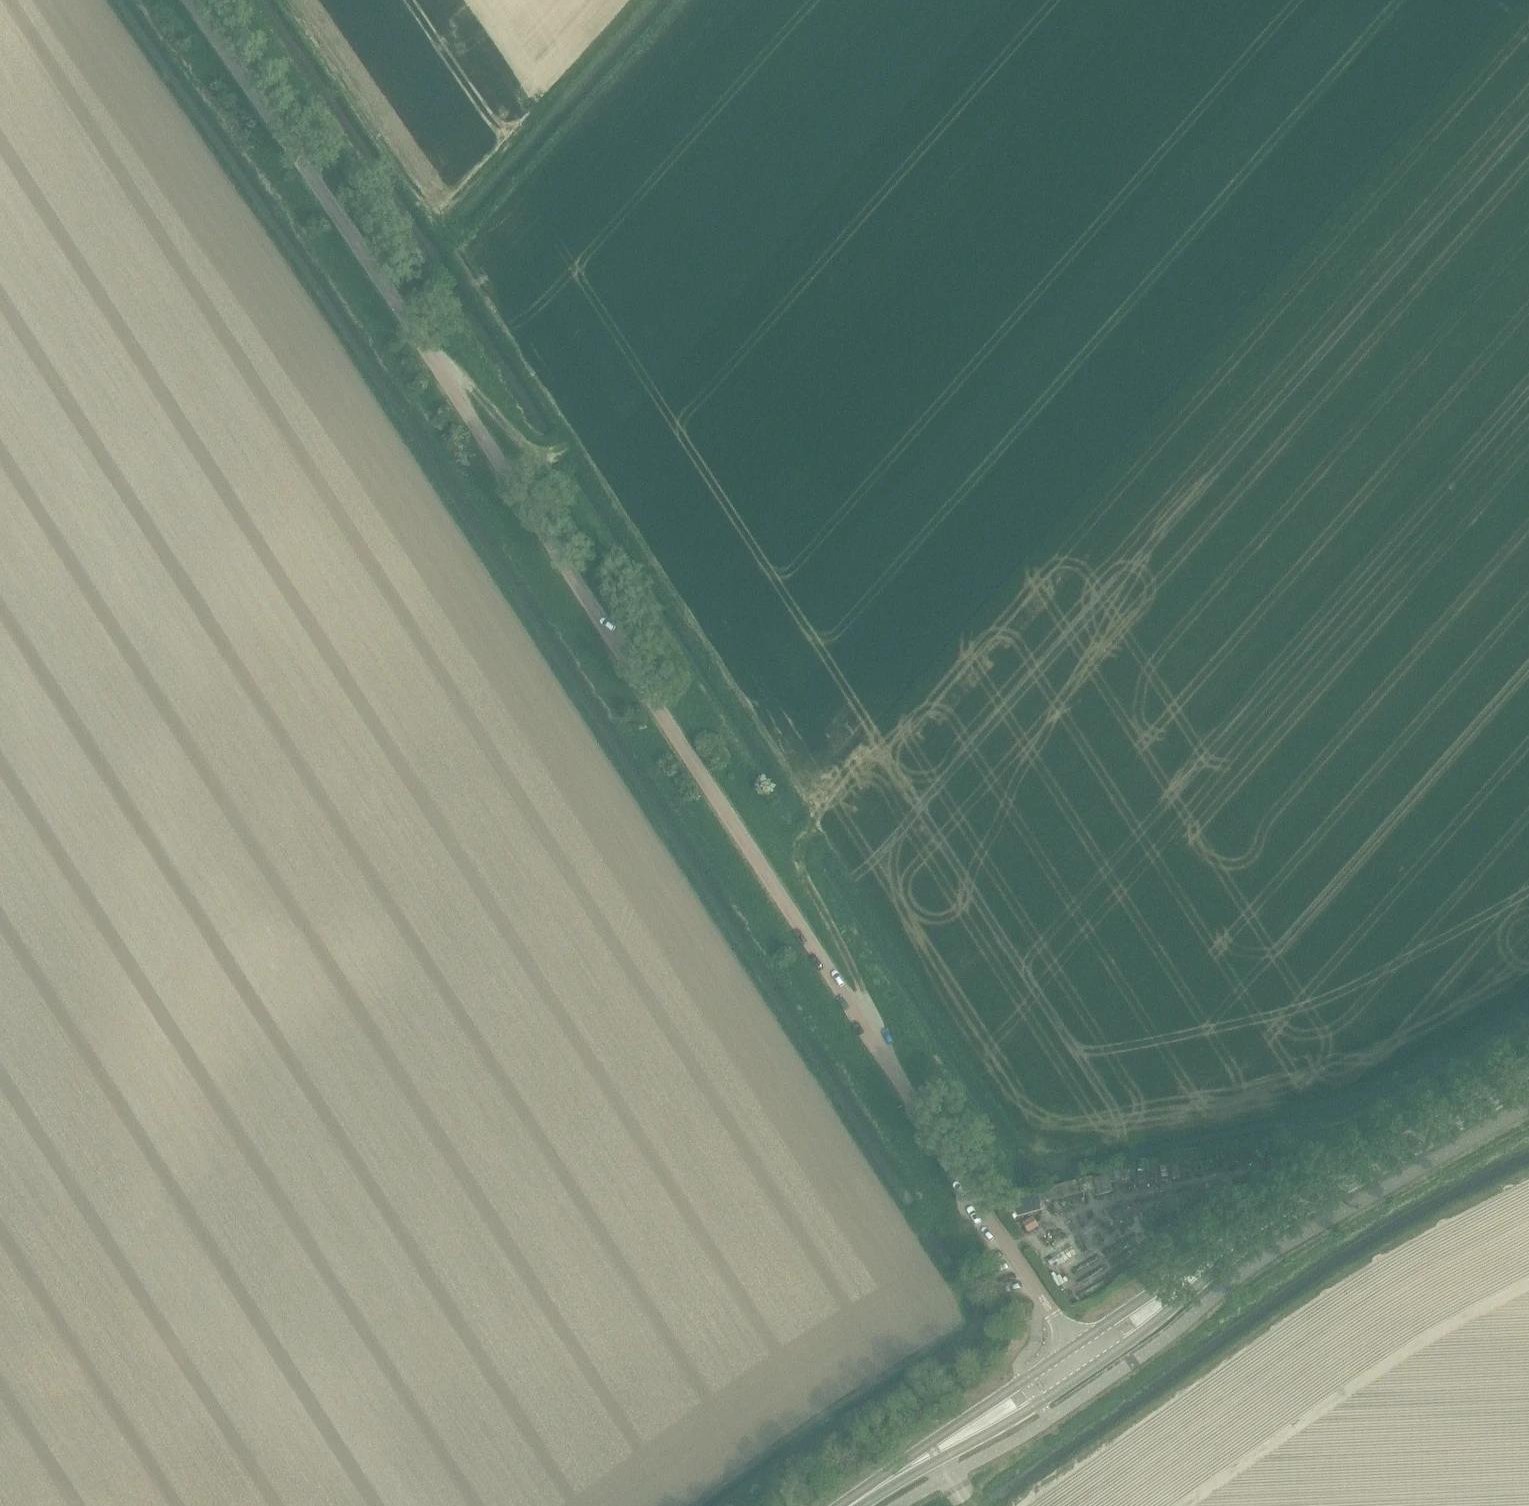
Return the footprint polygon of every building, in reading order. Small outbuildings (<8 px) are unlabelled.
[(1041,1202),(1046,1200),(1097,1188),(1098,1194),(1112,1190),(1110,1180),(1127,1176),(1125,1167),(1103,1171),(1104,1173),(1051,1185),(1027,1192),(1012,1198),(1017,1216),(1042,1209),(1041,1202)] [(1031,1218),(1021,1225),(1026,1233),(1036,1227),(1031,1218)]
